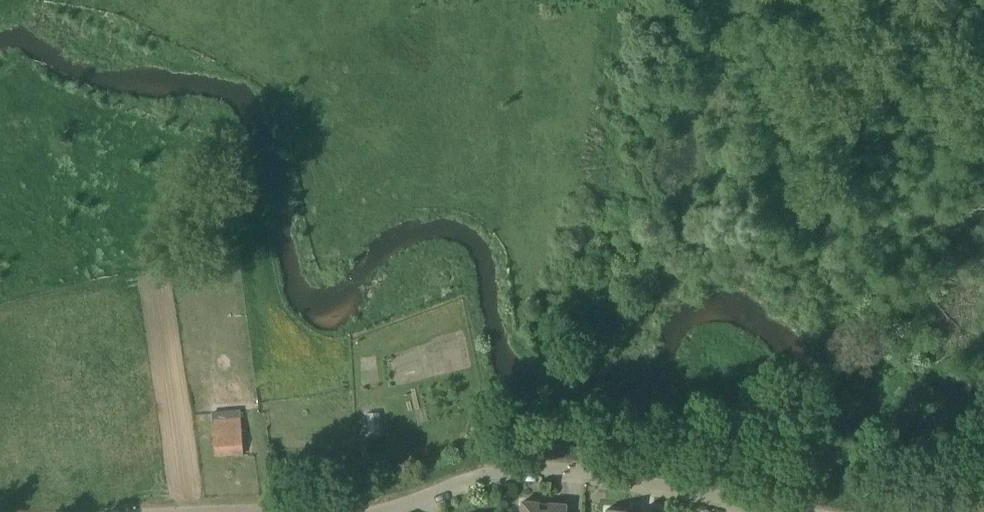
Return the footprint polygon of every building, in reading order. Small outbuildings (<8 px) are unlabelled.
[(243,454),(242,434),(240,408),(212,410),(215,456),(243,454)] [(566,505),(522,502),(521,511),(565,511),(566,505)]
